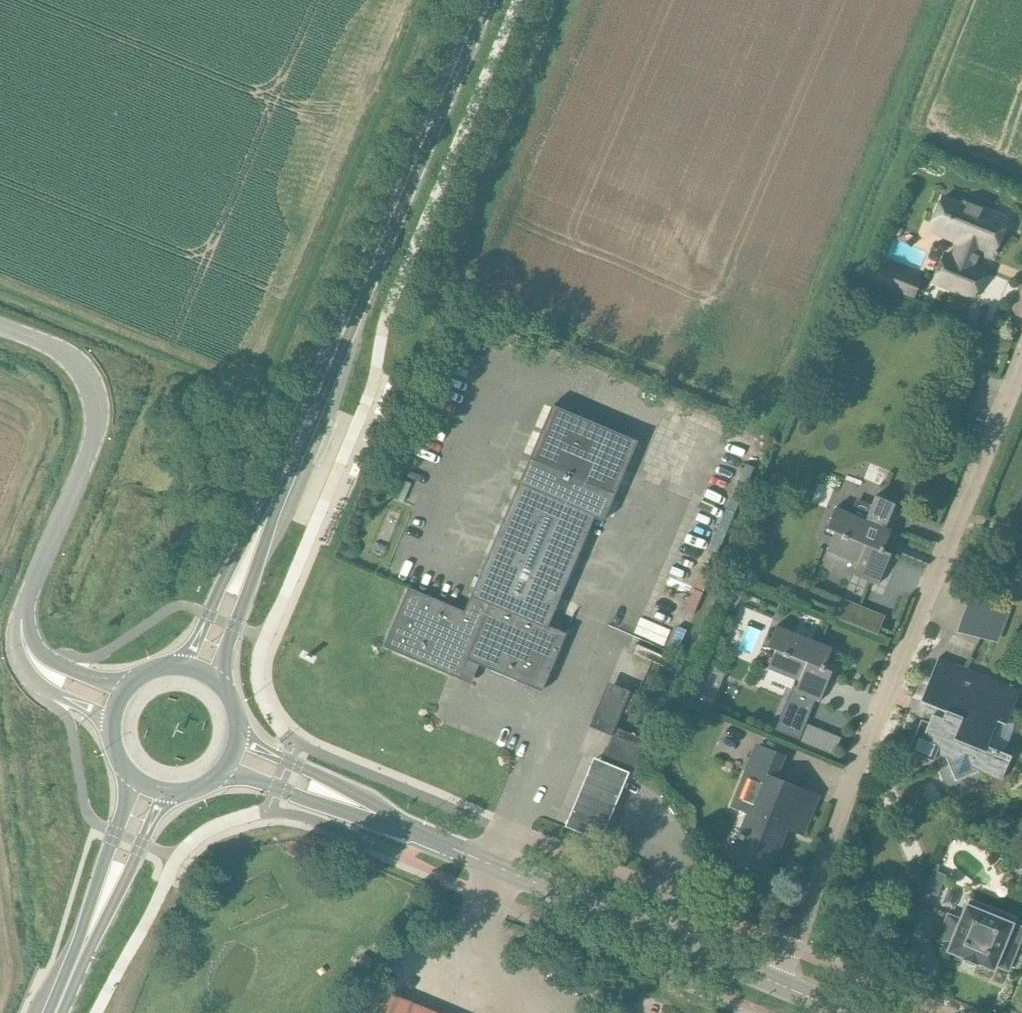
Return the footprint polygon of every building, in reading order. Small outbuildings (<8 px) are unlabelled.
[(960,202),(941,195),(926,232),(954,244),(950,254),(943,251),(931,280),(973,297),(983,271),(972,267),(979,250),(992,255),(1007,219),(960,200),(960,202)] [(879,263),(872,281),(914,298),(921,279),(879,263)] [(530,457),(472,593),(547,625),(593,517),(602,521),(615,493),(637,442),(552,404),(530,457)] [(799,424),(798,429),(799,433),(802,435),(806,435),(810,433),(811,429),(810,424),(807,422),(803,421),(799,424)] [(885,528),(895,504),(875,495),(870,506),(857,501),(851,514),(834,507),(826,527),(834,530),(826,550),(857,562),(853,574),(878,584),(890,554),(882,551),(890,530),(885,528)] [(1013,591),(1020,576),(986,561),(979,577),(1013,591)] [(388,636),(384,647),(459,678),(467,660),(541,692),(564,636),(566,633),(547,625),(472,593),(464,612),(409,588),(408,589),(388,636)] [(877,634),(885,615),(843,598),(835,617),(877,634)] [(819,702),(831,671),(823,668),(832,648),(775,625),(767,646),(775,649),(767,668),(798,681),(796,686),(794,692),(814,700),(819,702)] [(1006,724),(1019,690),(939,657),(921,700),(938,707),(935,715),(933,714),(929,722),(921,719),(908,750),(932,760),(936,753),(945,756),(955,780),(978,770),(1000,779),(1010,755),(986,746),(996,720),(1006,724)] [(609,685),(593,724),(612,733),(621,712),(629,715),(636,697),(609,685)] [(792,685),(775,730),(785,733),(799,739),(803,728),(814,700),(794,692),(796,686),(792,685)] [(695,688),(690,701),(710,709),(715,696),(695,688)] [(625,773),(635,778),(641,764),(637,762),(647,740),(618,728),(605,760),(627,770),(625,773)] [(826,732),(818,753),(831,759),(840,737),(826,732)] [(801,833),(815,798),(774,782),(783,758),(758,748),(735,805),(750,812),(736,848),(755,856),(753,862),(768,868),(785,826),(801,833)] [(628,776),(592,761),(565,828),(601,843),(628,776)] [(1001,846),(999,852),(1005,854),(1008,849),(1001,846)] [(935,864),(920,903),(925,905),(929,893),(934,895),(936,896),(945,875),(936,872),(939,865),(935,864)] [(947,914),(936,941),(948,946),(946,951),(964,958),(975,963),(993,970),(995,965),(1007,970),(1017,945),(1005,940),(1012,923),(1014,917),(968,898),(965,904),(959,919),(947,914)] [(388,993),(380,1012),(437,1012),(388,993)]
